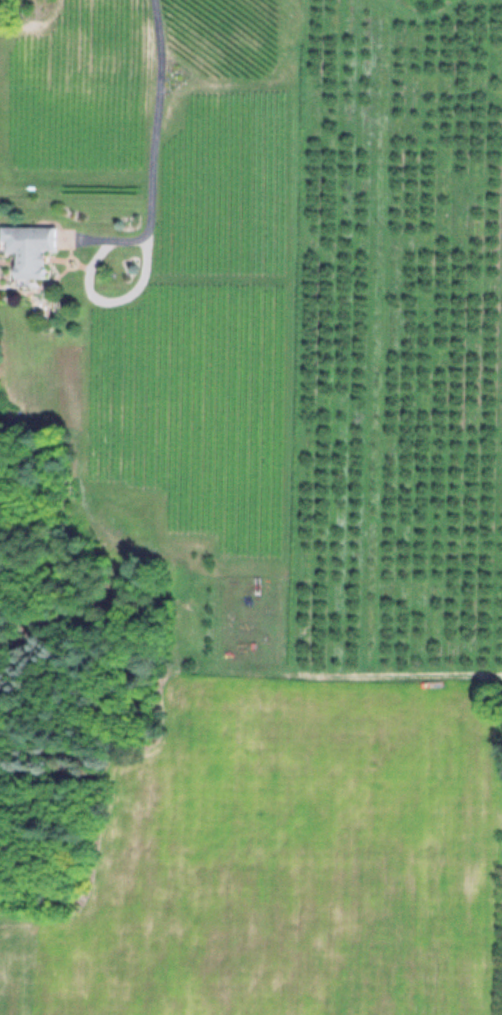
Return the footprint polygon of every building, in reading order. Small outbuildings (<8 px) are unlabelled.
[(0,226),(0,252),(14,252),(14,278),(41,279),(42,250),(54,250),(54,227),(0,226)]
